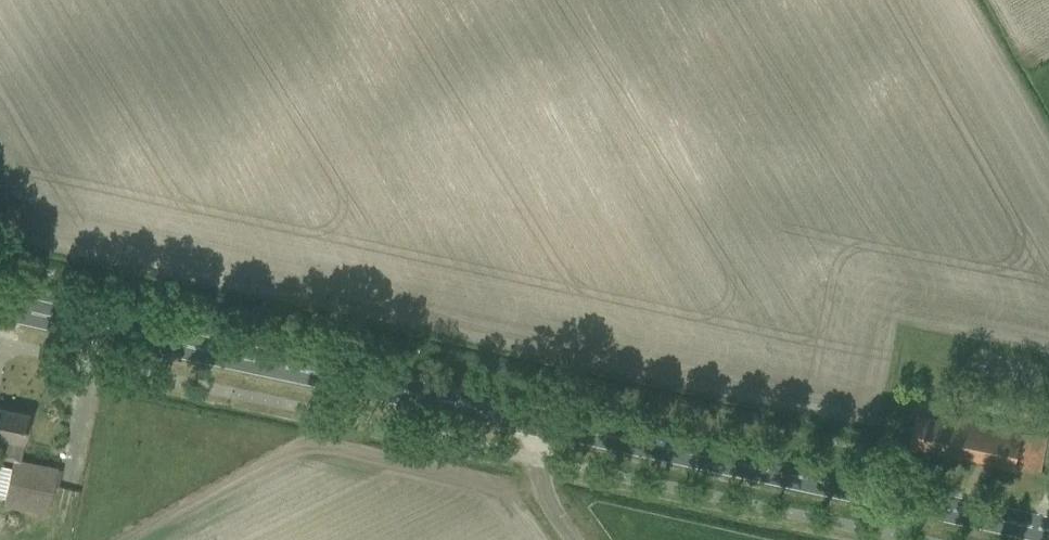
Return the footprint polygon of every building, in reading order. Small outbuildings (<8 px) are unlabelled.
[(13,460),(19,461),(29,414),(0,408),(0,438),(4,439),(0,456),(0,457),(13,460)] [(911,446),(1040,473),(1048,433),(953,413),(952,418),(918,411),(911,446)] [(3,503),(46,512),(51,491),(55,469),(19,461),(13,460),(3,503)]
